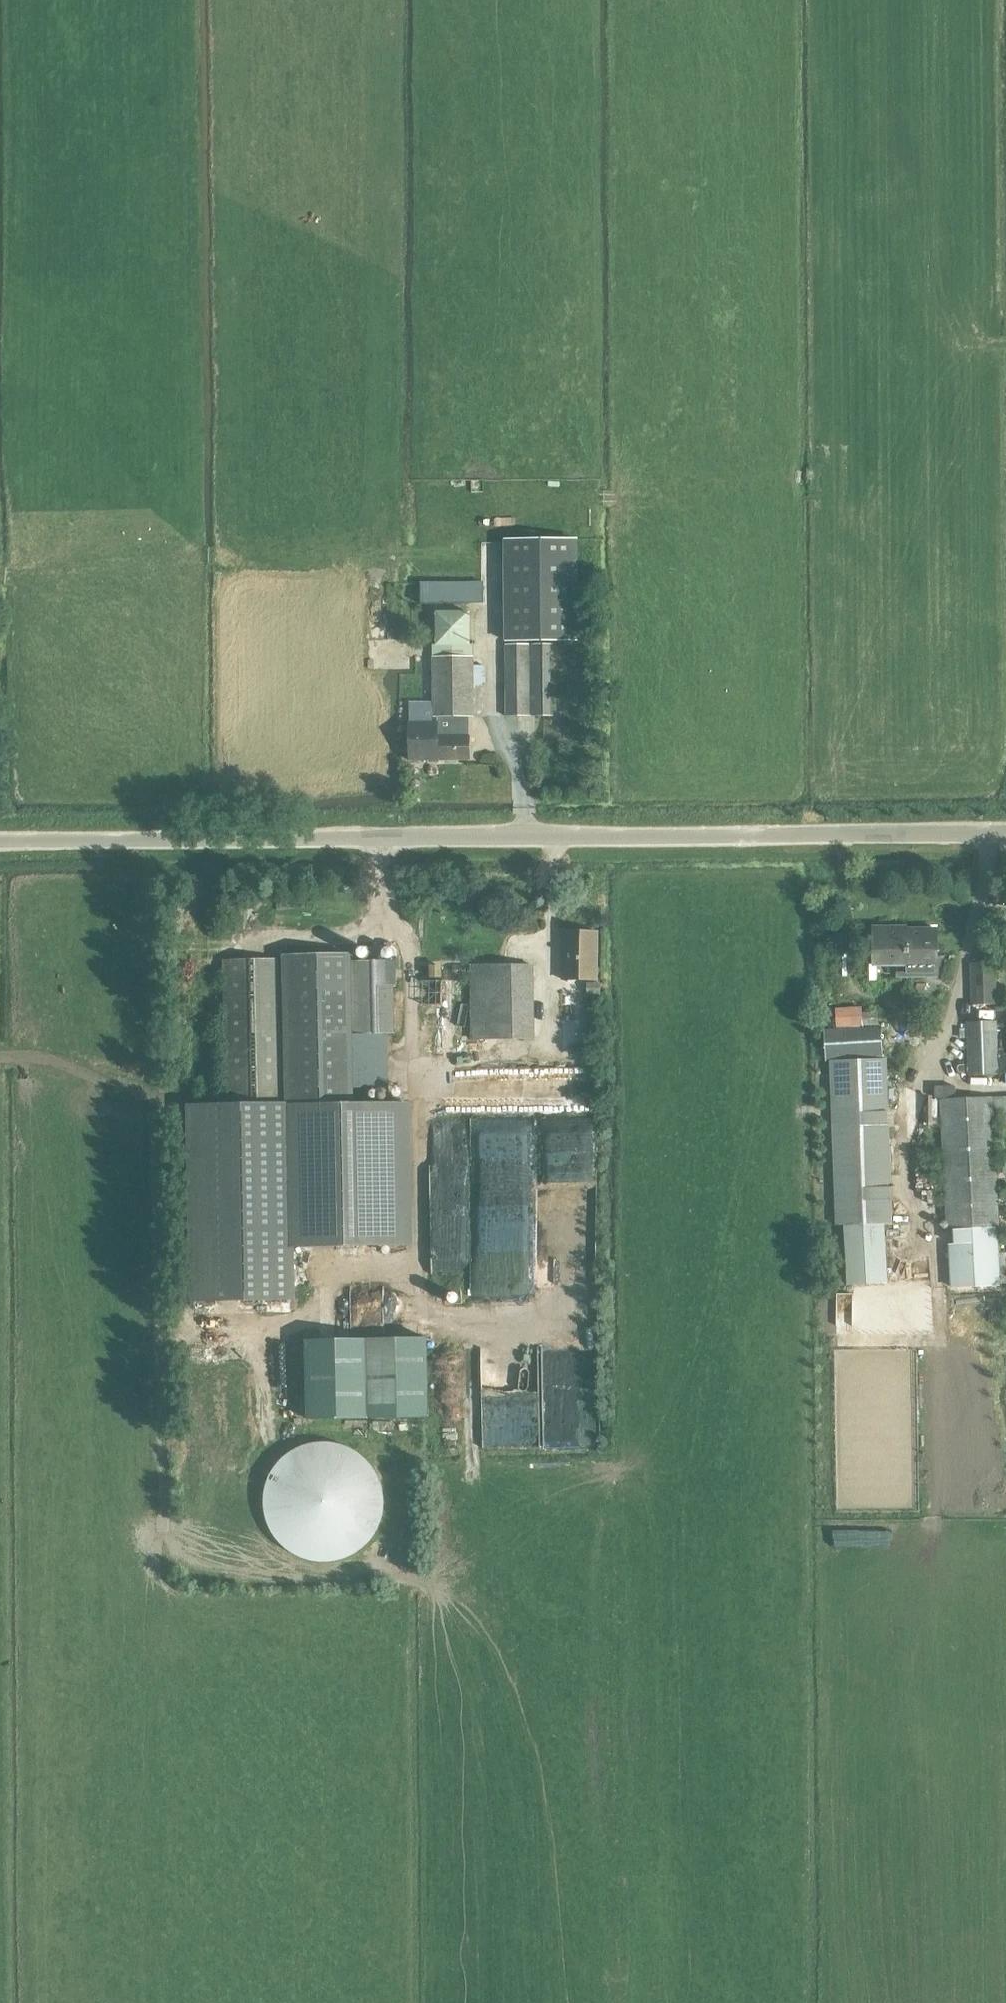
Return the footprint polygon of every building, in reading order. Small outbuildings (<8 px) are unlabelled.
[(504,541),(506,641),(578,640),(576,540),(504,541)] [(422,602),(487,602),(487,581),(422,581),(422,602)] [(472,608),(437,609),(438,644),(473,644),(472,608)] [(507,716),(557,717),(556,645),(506,644),(507,716)] [(440,702),(440,761),(471,761),(471,736),(470,736),(469,718),(475,718),(475,686),(486,686),(486,667),(474,667),(474,657),(433,657),(433,702),(440,702)] [(440,702),(433,702),(410,702),(410,761),(440,761),(440,702)] [(899,977),(938,976),(938,929),(899,930),(899,928),(874,928),(874,966),(898,966),(899,977)] [(597,981),(598,932),(564,932),(563,980),(597,981)] [(352,1033),(394,1032),(393,950),(381,950),(381,961),(351,961),(352,1033)] [(352,1033),(351,961),(351,954),(284,956),(286,1104),(353,1103),(352,1033)] [(280,959),(241,960),(224,961),(227,1105),(283,1103),(280,959)] [(972,1006),(997,1005),(995,962),(971,963),(972,1006)] [(431,979),(442,979),(441,965),(431,966),(431,979)] [(473,1037),(535,1037),(534,965),(472,965),(473,1037)] [(420,1053),(471,1053),(470,981),(420,982),(420,1053)] [(836,1027),(862,1026),(861,1014),(861,1008),(836,1008),(836,1027)] [(862,1026),(878,1025),(878,1013),(861,1014),(862,1026)] [(969,1076),(998,1075),(996,1021),(967,1023),(969,1076)] [(910,1239),(886,1240),(885,1225),(892,1224),(885,1060),(882,1061),(881,1028),(824,1030),(826,1060),(831,1060),(838,1227),(844,1226),(845,1254),(846,1286),(887,1284),(886,1252),(911,1251),(910,1239)] [(942,1100),(949,1231),(955,1230),(956,1245),(950,1245),(952,1287),(1000,1285),(992,1118),(1001,1117),(1000,1108),(1005,1108),(1005,1097),(942,1100)] [(286,1104),(288,1246),(408,1244),(406,1103),(353,1103),(286,1104)] [(227,1105),(185,1106),(188,1300),(289,1298),(288,1246),(286,1104),(227,1105)] [(306,1418),(427,1417),(425,1338),(304,1340),(306,1418)] [(597,1419),(567,1421),(569,1444),(599,1443),(597,1419)] [(271,1459),(271,1516),(285,1554),(339,1555),(380,1540),(381,1490),(364,1442),(317,1442),(271,1459)]
